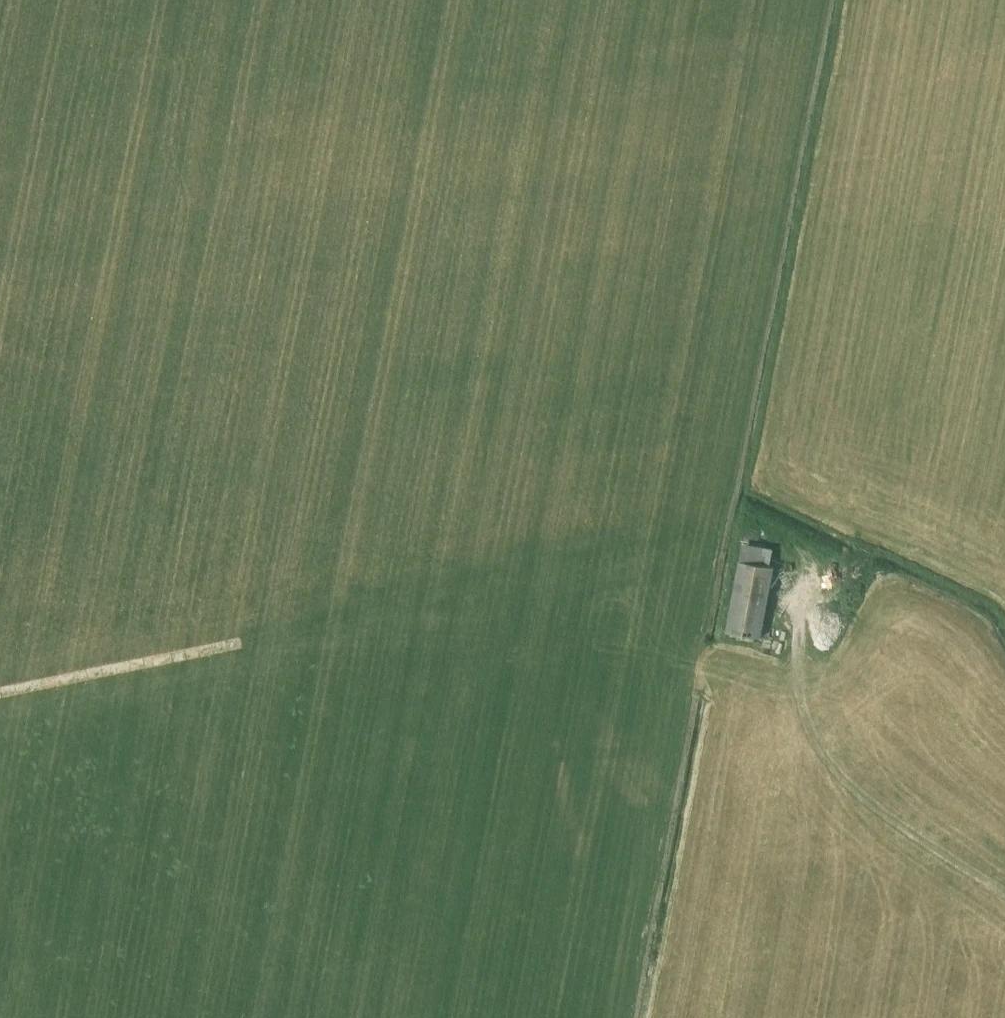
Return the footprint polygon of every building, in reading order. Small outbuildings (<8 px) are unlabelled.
[(772,548),(743,542),(725,629),(760,636),(774,565),(769,564),(772,548)]
